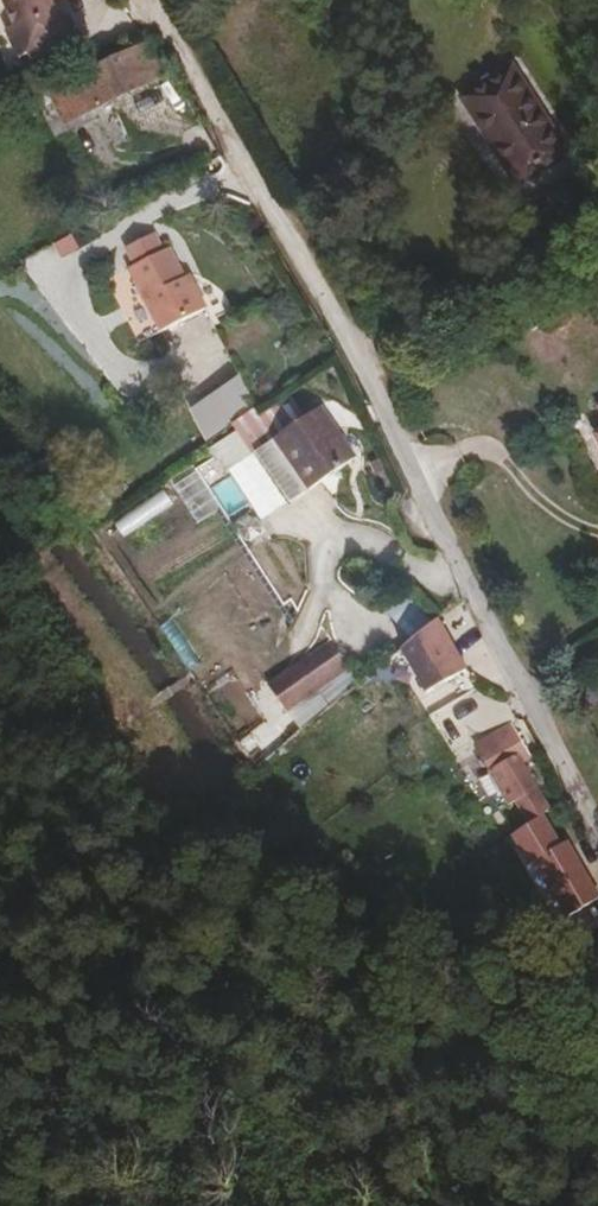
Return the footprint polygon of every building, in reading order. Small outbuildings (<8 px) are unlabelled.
[(15,28),(7,33),(19,60),(28,56),(31,63),(69,45),(67,38),(70,36),(73,29),(69,20),(60,17),(58,17),(49,0),(1,0),(15,28)] [(90,106),(159,74),(143,41),(63,80),(83,119),(94,114),(90,106)] [(474,105),(522,73),(507,53),(463,89),(474,105)] [(570,135),(522,73),(474,105),(524,170),(570,135)] [(83,119),(63,80),(44,88),(63,129),(83,119)] [(198,305),(186,281),(180,284),(175,274),(161,246),(121,265),(152,328),(198,305)] [(186,281),(181,270),(175,274),(180,284),(186,281)] [(334,435),(313,405),(306,410),(327,441),(334,435)] [(349,456),(334,435),(327,441),(306,410),(267,437),(303,488),(349,456)] [(303,488),(267,437),(247,451),(284,502),(303,488)] [(229,478),(214,484),(225,512),(241,506),(229,478)] [(464,666),(435,616),(408,638),(435,684),(464,666)] [(267,682),(285,707),(241,739),(256,759),(342,697),(332,683),(353,669),(329,637),(267,682)] [(529,761),(511,725),(473,744),(503,806),(510,802),(517,816),(536,802),(519,766),(529,761)] [(521,824),(541,812),(536,802),(517,816),(521,824)] [(597,895),(561,833),(549,840),(552,846),(535,856),(566,912),(597,895)]
